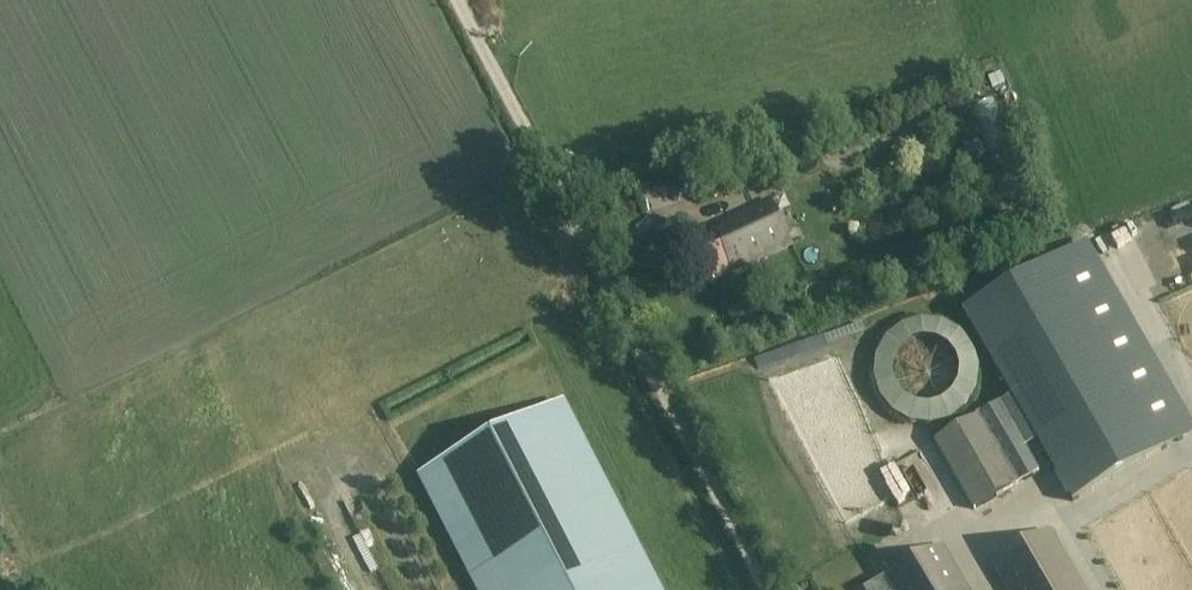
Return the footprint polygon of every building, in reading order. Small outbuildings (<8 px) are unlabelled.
[(722,176),(728,194),(767,181),(761,162),(722,176)] [(718,235),(716,231),(696,240),(716,282),(793,245),(773,203),(729,224),(731,229),(718,235)] [(964,315),(1013,399),(934,445),(975,511),(1040,474),(1027,450),(1038,443),(1073,503),(1191,434),(1191,421),(1089,242),(964,315)] [(1156,284),(1131,296),(1158,352),(1182,341),(1156,284)] [(562,403),(421,476),(479,589),(659,589),(562,403)] [(1053,531),(992,567),(1006,589),(1087,589),(1053,531)] [(890,589),(968,589),(943,547),(899,573),(885,549),(870,557),(890,589)]
